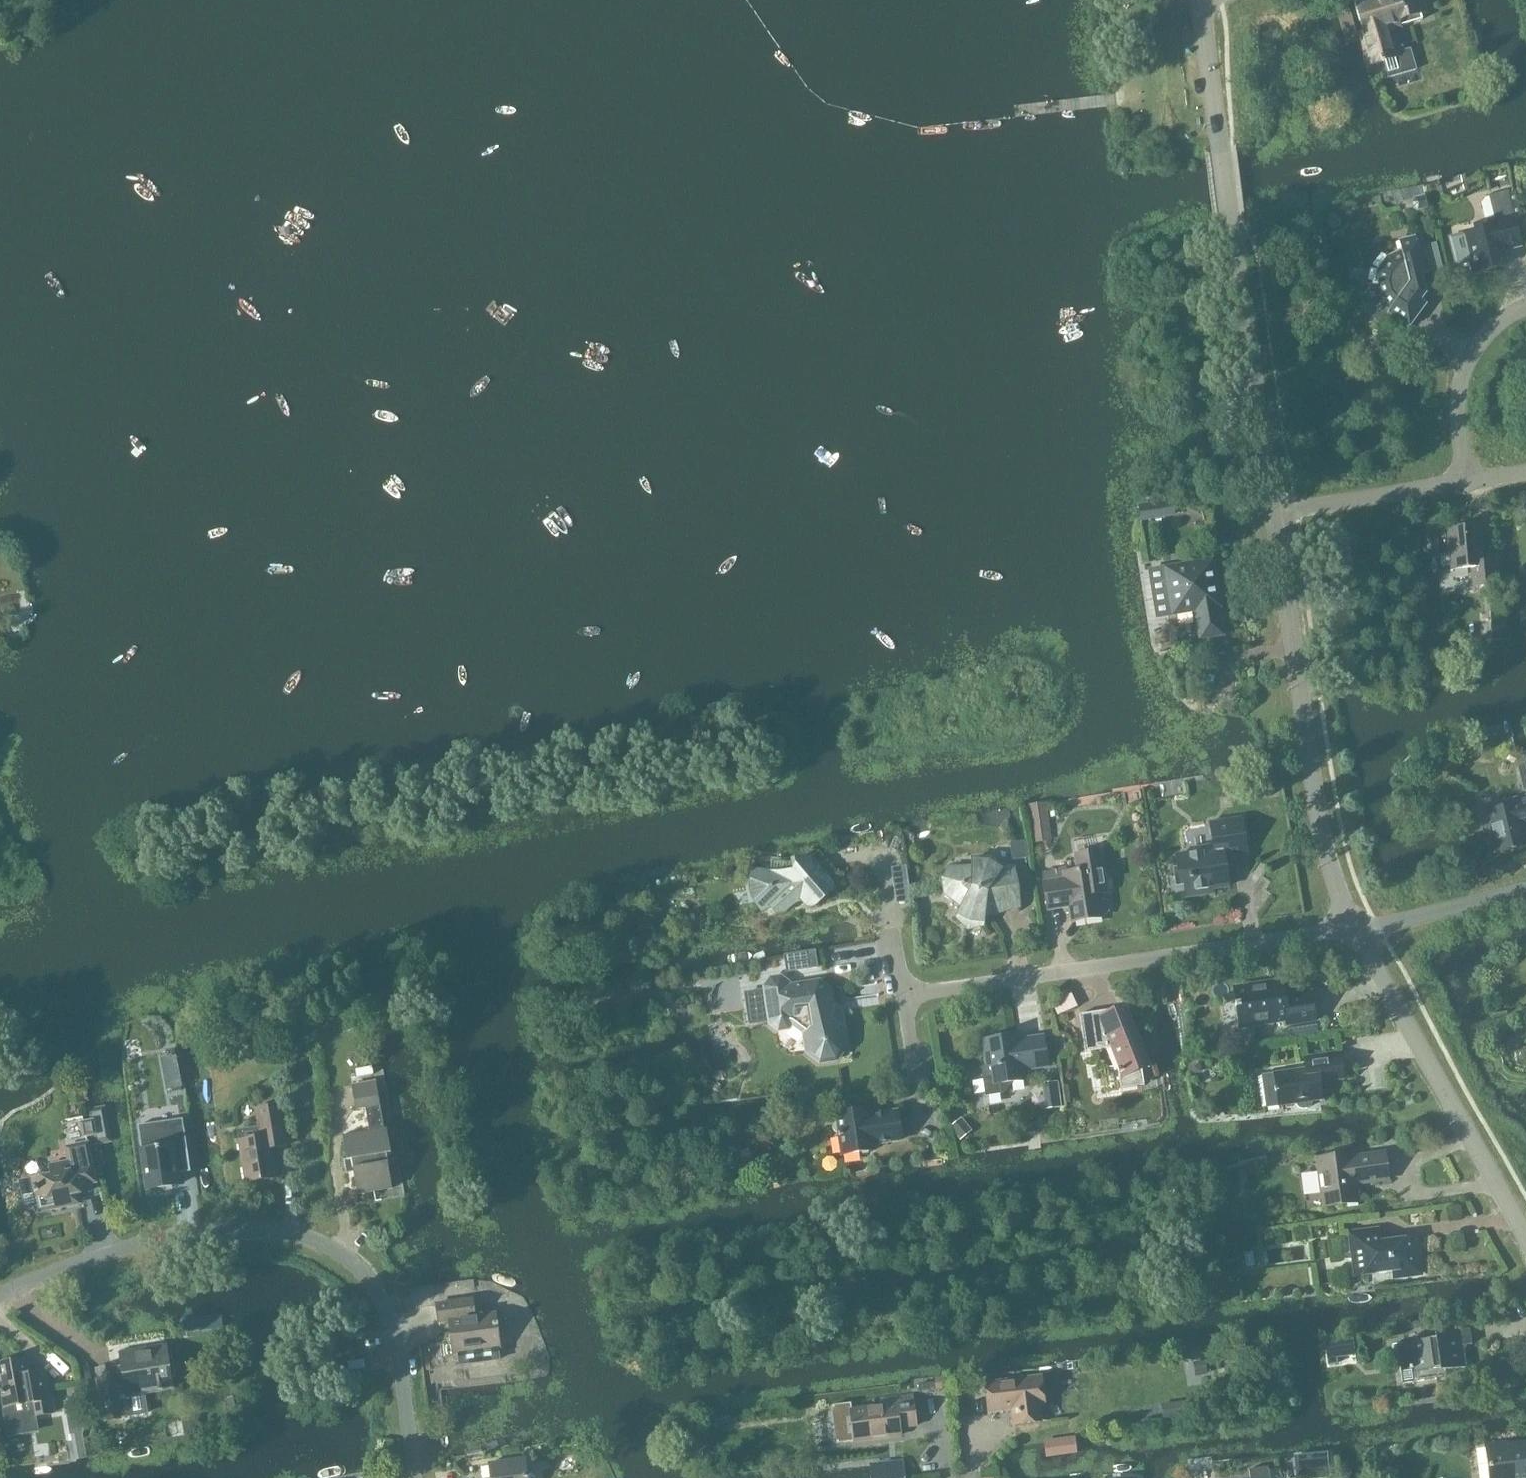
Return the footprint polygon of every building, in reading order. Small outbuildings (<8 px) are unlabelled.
[(1360,7),(1364,20),(1361,21),(1365,36),(1361,37),(1369,66),(1383,62),(1388,78),(1416,70),(1410,50),(1398,53),(1391,32),(1403,29),(1402,27),(1402,26),(1422,20),(1421,14),(1429,12),(1425,0),(1372,0),(1373,3),(1360,7)] [(1464,235),(1451,238),(1457,265),(1471,262),(1474,261),(1477,273),(1502,267),(1498,253),(1503,251),(1504,251),(1505,252),(1506,252),(1506,250),(1520,247),(1514,218),(1521,216),(1522,216),(1516,193),(1509,194),(1509,191),(1508,191),(1489,196),(1489,197),(1486,198),(1482,204),(1486,223),(1475,226),(1476,232),(1464,235)] [(1415,199),(1413,203),(1414,208),(1418,210),(1428,208),(1425,197),(1415,199)] [(1420,255),(1415,237),(1399,241),(1401,251),(1388,258),(1379,270),(1376,286),(1381,286),(1384,298),(1392,307),(1388,313),(1408,328),(1426,304),(1421,300),(1425,293),(1421,275),(1430,272),(1425,254),(1420,255)] [(1480,527),(1448,530),(1438,530),(1438,531),(1448,530),(1452,570),(1471,568),(1473,588),(1497,586),(1495,562),(1483,563),(1480,527)] [(1220,608),(1213,560),(1165,568),(1168,583),(1165,584),(1167,600),(1171,600),(1173,615),(1196,612),(1200,639),(1224,635),(1219,608),(1220,608)] [(1504,612),(1490,613),(1491,621),(1505,620),(1504,612)] [(1461,758),(1470,755),(1467,747),(1458,750),(1461,758)] [(1275,780),(1259,783),(1261,794),(1277,792),(1275,780)] [(1523,827),(1525,826),(1525,798),(1501,804),(1502,808),(1487,812),(1487,815),(1484,816),(1482,819),(1484,830),(1488,832),(1491,831),(1496,853),(1525,845),(1525,838),(1523,827)] [(1229,887),(1224,856),(1247,853),(1242,819),(1211,824),(1214,846),(1205,848),(1205,852),(1177,856),(1180,879),(1184,878),(1187,897),(1213,893),(1213,889),(1229,887)] [(1052,831),(1034,833),(1036,843),(1053,840),(1052,831)] [(1025,841),(1010,843),(1013,860),(1027,858),(1025,841)] [(1105,891),(1099,851),(1074,854),(1077,871),(1065,873),(1065,870),(1043,873),(1048,909),(1070,906),(1073,922),(1102,917),(1102,915),(1106,915),(1109,911),(1108,903),(1104,900),(1100,901),(1099,892),(1105,891)] [(1003,868),(990,856),(973,859),(973,867),(950,868),(943,879),(945,895),(963,907),(957,919),(968,930),(983,927),(985,913),(998,911),(997,908),(1019,905),(1014,866),(1003,868)] [(833,884),(811,858),(787,863),(786,873),(753,871),(753,870),(752,869),(751,879),(756,904),(763,911),(764,910),(763,909),(769,904),(777,913),(784,912),(800,899),(803,898),(812,909),(834,890),(833,884)] [(817,951),(786,955),(788,971),(819,967),(817,951)] [(789,986),(789,983),(781,978),(771,979),(765,987),(771,1025),(779,1030),(788,1029),(792,1024),(806,1034),(805,1036),(807,1053),(820,1063),(837,1060),(847,1047),(844,1030),(841,1028),(844,1025),(842,1013),(840,1011),(835,1012),(829,1007),(832,1003),(830,990),(820,982),(789,986)] [(1266,987),(1265,984),(1235,988),(1241,1024),(1255,1022),(1255,1025),(1287,1020),(1288,1025),(1316,1021),(1311,993),(1285,997),(1283,984),(1266,987)] [(1150,1068),(1126,1008),(1080,1015),(1086,1052),(1115,1048),(1123,1069),(1118,1071),(1119,1073),(1122,1089),(1145,1086),(1143,1071),(1150,1068)] [(992,1066),(994,1075),(983,1077),(986,1096),(1005,1094),(1014,1082),(1026,1080),(1024,1070),(1048,1067),(1043,1037),(1020,1040),(1019,1035),(984,1041),(988,1067),(992,1066)] [(1312,1104),(1313,1102),(1313,1101),(1323,1099),(1320,1078),(1343,1074),(1340,1053),(1305,1058),(1306,1070),(1262,1076),(1266,1108),(1296,1103),(1297,1105),(1297,1106),(1298,1107),(1299,1108),(1301,1109),(1302,1109),(1303,1109),(1305,1109),(1306,1109),(1307,1109),(1309,1108),(1310,1107),(1311,1106),(1312,1105),(1312,1104)] [(1201,1061),(1189,1063),(1191,1075),(1203,1073),(1201,1061)] [(181,1077),(166,1080),(168,1089),(173,1088),(174,1091),(182,1089),(181,1086),(183,1086),(181,1077)] [(366,1110),(381,1107),(377,1081),(353,1085),(356,1112),(366,1110)] [(1058,1082),(1043,1084),(1044,1093),(1060,1090),(1058,1082)] [(277,1178),(272,1149),(288,1146),(281,1104),(256,1107),(261,1138),(240,1141),(248,1183),(277,1178)] [(96,1145),(112,1142),(105,1105),(86,1109),(88,1122),(92,1121),(94,1135),(96,1145)] [(392,1154),(387,1129),(384,1129),(381,1107),(366,1110),(370,1132),(343,1137),(347,1160),(345,1161),(347,1174),(354,1173),(358,1195),(393,1188),(387,1155),(392,1154)] [(869,1116),(868,1110),(837,1115),(838,1121),(834,1123),(833,1128),(835,1132),(839,1133),(843,1155),(860,1152),(864,1154),(868,1154),(871,1150),(874,1150),(874,1144),(901,1140),(897,1112),(869,1116)] [(181,1118),(137,1125),(147,1191),(180,1186),(178,1173),(189,1172),(186,1150),(192,1149),(189,1128),(182,1129),(181,1118)] [(88,1122),(81,1123),(84,1137),(94,1135),(92,1121),(88,1122)] [(958,1121),(951,1127),(961,1139),(968,1133),(958,1121)] [(744,1139),(727,1140),(728,1153),(745,1152),(744,1139)] [(52,1173),(17,1181),(22,1208),(38,1205),(39,1210),(41,1212),(79,1204),(78,1195),(90,1192),(89,1184),(97,1183),(89,1143),(68,1147),(71,1162),(51,1166),(52,1173)] [(1389,1180),(1385,1153),(1352,1157),(1352,1155),(1317,1159),(1323,1207),(1358,1202),(1356,1185),(1389,1180)] [(1247,1172),(1236,1173),(1238,1185),(1249,1184),(1247,1172)] [(1380,1243),(1379,1229),(1350,1233),(1356,1277),(1393,1272),(1394,1278),(1421,1275),(1418,1252),(1412,1253),(1410,1239),(1380,1243)] [(1254,1253),(1246,1254),(1248,1267),(1256,1266),(1254,1253)] [(472,1300),(437,1305),(439,1321),(440,1323),(450,1321),(454,1350),(458,1349),(460,1365),(499,1360),(497,1344),(495,1328),(499,1327),(499,1323),(497,1324),(496,1321),(495,1314),(474,1317),(472,1300)] [(1396,1344),(1393,1344),(1396,1367),(1399,1367),(1401,1384),(1415,1382),(1443,1378),(1442,1371),(1465,1368),(1462,1346),(1472,1345),(1470,1329),(1435,1334),(1436,1339),(1405,1343),(1396,1344)] [(1327,1366),(1337,1364),(1336,1358),(1341,1357),(1339,1342),(1325,1344),(1327,1366)] [(113,1367),(97,1369),(103,1405),(105,1421),(148,1414),(147,1405),(145,1394),(173,1389),(166,1346),(121,1353),(123,1370),(113,1371),(113,1367)] [(27,1359),(0,1364),(0,1380),(7,1422),(53,1414),(48,1386),(32,1389),(27,1359)] [(1206,1362),(1196,1364),(1199,1377),(1208,1374),(1206,1362)] [(1041,1422),(1039,1404),(1044,1404),(1041,1377),(986,1384),(989,1412),(1017,1408),(1018,1423),(1014,1424),(1014,1425),(1041,1422)] [(945,1379),(935,1380),(936,1392),(947,1391),(945,1379)] [(851,1404),(833,1406),(838,1443),(855,1441),(855,1442),(892,1437),(891,1429),(900,1428),(917,1426),(913,1396),(883,1400),(883,1405),(852,1410),(851,1404)] [(78,1400),(66,1402),(68,1411),(80,1409),(78,1400)] [(1186,1403),(1176,1404),(1177,1419),(1187,1418),(1186,1403)] [(1507,1445),(1507,1443),(1486,1446),(1490,1477),(1525,1477),(1525,1443),(1507,1445)] [(1294,1456),(1296,1477),(1329,1477),(1330,1477),(1327,1453),(1294,1456)] [(525,1459),(489,1464),(491,1477),(528,1477),(525,1459)] [(869,1464),(870,1466),(871,1477),(904,1477),(903,1460),(869,1464)] [(1268,1467),(1249,1470),(1250,1477),(1270,1477),(1268,1467)]
